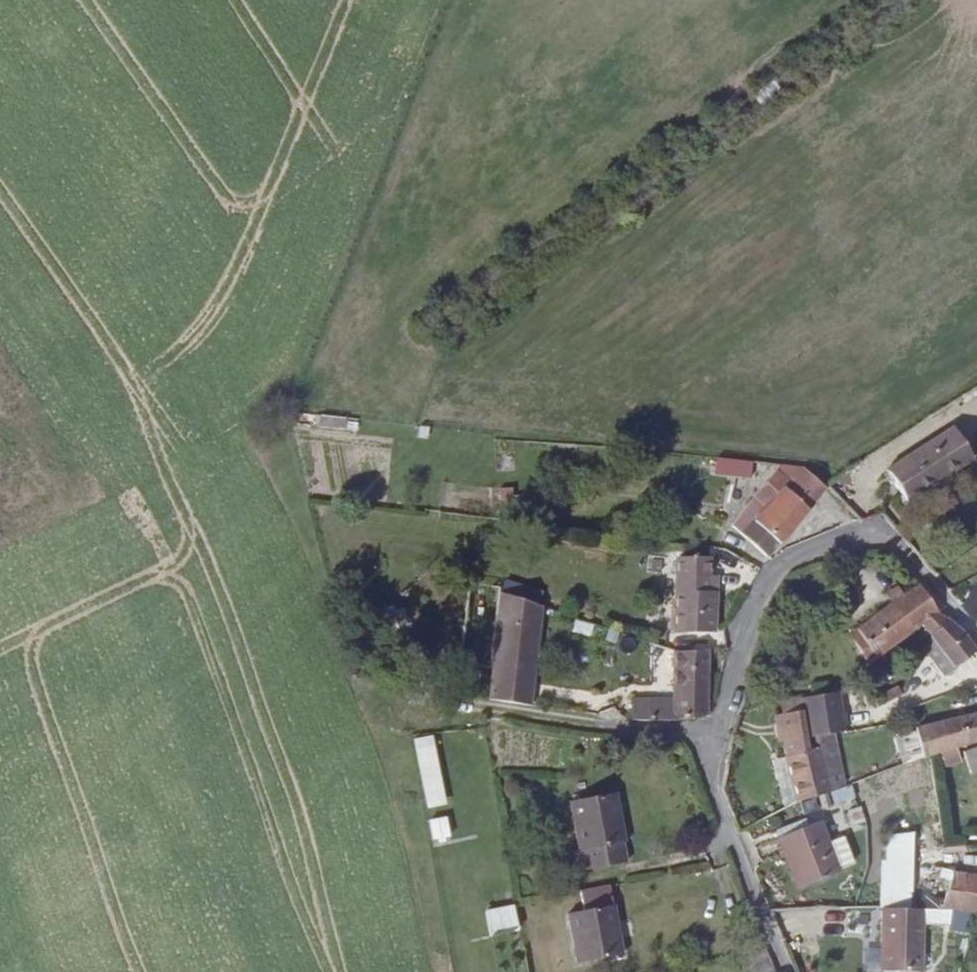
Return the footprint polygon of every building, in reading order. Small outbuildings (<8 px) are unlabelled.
[(345,419),(320,416),(319,426),(344,429),(345,419)] [(972,459),(952,428),(886,470),(906,502),(972,459)] [(750,478),(752,463),(717,458),(715,474),(750,478)] [(803,469),(780,466),(776,471),(790,483),(803,469)] [(790,483),(776,471),(754,495),(755,497),(733,527),(766,556),(777,543),(779,545),(825,488),(803,469),(790,483)] [(511,489),(500,489),(501,505),(512,505),(511,489)] [(683,558),(709,558),(710,548),(684,545),(683,558)] [(709,577),(709,558),(683,558),(679,558),(676,634),(714,633),(716,577),(709,577)] [(976,609),(976,581),(968,585),(976,609)] [(518,588),(507,585),(505,592),(516,595),(518,588)] [(937,613),(918,585),(904,596),(897,587),(885,595),(892,604),(849,635),(867,664),(877,657),(882,664),(892,656),(887,649),(920,623),(931,637),(947,621),(937,613)] [(542,594),(522,587),(518,599),(538,606),(542,594)] [(489,700),(529,706),(540,606),(538,606),(518,599),(500,594),(489,700)] [(390,606),(375,610),(383,639),(398,636),(397,631),(408,628),(403,608),(392,611),(390,606)] [(963,633),(947,621),(931,637),(924,651),(944,677),(976,652),(963,633)] [(676,721),(707,716),(708,651),(675,652),(675,701),(632,701),(632,721),(676,721)] [(899,687),(873,700),(878,708),(903,695),(899,687)] [(839,692),(800,698),(806,738),(814,737),(835,733),(846,732),(839,692)] [(798,701),(780,704),(782,714),(800,711),(798,701)] [(779,743),(783,743),(786,758),(772,761),(785,809),(796,802),(846,787),(835,733),(814,737),(817,749),(807,751),(801,711),(800,711),(782,714),(775,716),(779,743)] [(915,729),(916,732),(923,758),(940,752),(945,750),(956,747),(976,741),(976,714),(915,729)] [(923,758),(916,732),(896,738),(904,765),(923,758)] [(427,737),(414,739),(427,806),(440,804),(427,737)] [(945,750),(940,752),(945,767),(961,762),(956,747),(945,750)] [(963,752),(971,774),(976,772),(976,747),(963,752)] [(846,787),(831,793),(835,804),(854,797),(850,786),(846,787)] [(625,843),(616,793),(570,802),(579,851),(582,851),(586,871),(626,863),(622,843),(625,843)] [(828,794),(819,797),(822,809),(831,806),(828,794)] [(815,800),(800,804),(804,815),(818,811),(815,800)] [(860,808),(847,812),(851,826),(864,822),(860,808)] [(906,815),(885,818),(887,836),(908,833),(906,815)] [(446,818),(430,821),(433,840),(449,836),(446,818)] [(805,820),(776,832),(798,889),(838,873),(837,869),(854,862),(843,836),(827,843),(818,822),(807,826),(805,820)] [(908,833),(887,836),(887,861),(910,862),(911,833),(908,833)] [(582,851),(579,851),(573,853),(576,872),(586,871),(582,851)] [(910,862),(887,861),(883,861),(880,909),(882,909),(908,910),(910,862)] [(940,908),(976,914),(976,876),(952,873),(952,872),(943,869),(941,878),(951,880),(945,900),(921,898),(920,910),(923,910),(940,910),(940,908)] [(623,955),(609,886),(581,891),(584,911),(568,914),(577,964),(623,955)] [(508,908),(486,912),(491,937),(513,933),(508,908)] [(882,909),(880,971),(893,971),(922,971),(923,910),(920,910),(908,910),(882,909)] [(741,961),(745,971),(774,971),(775,971),(766,950),(741,961)]
